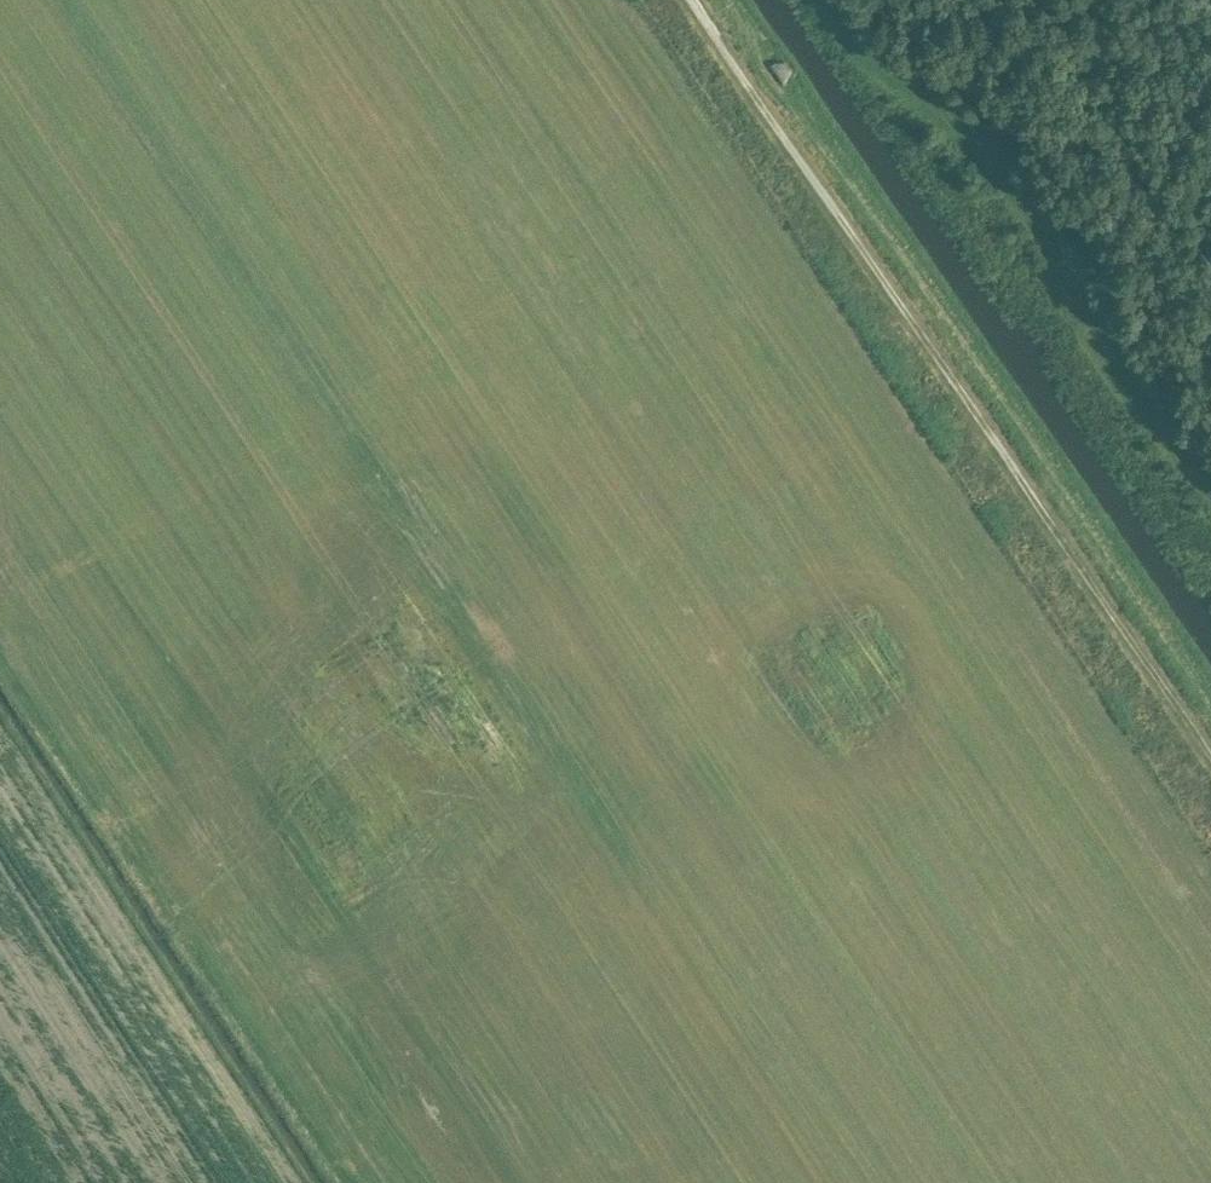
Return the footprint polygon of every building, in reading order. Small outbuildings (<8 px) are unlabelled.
[(771,61),(768,64),(783,85),(786,82),(791,70),(784,60),(771,61)]
